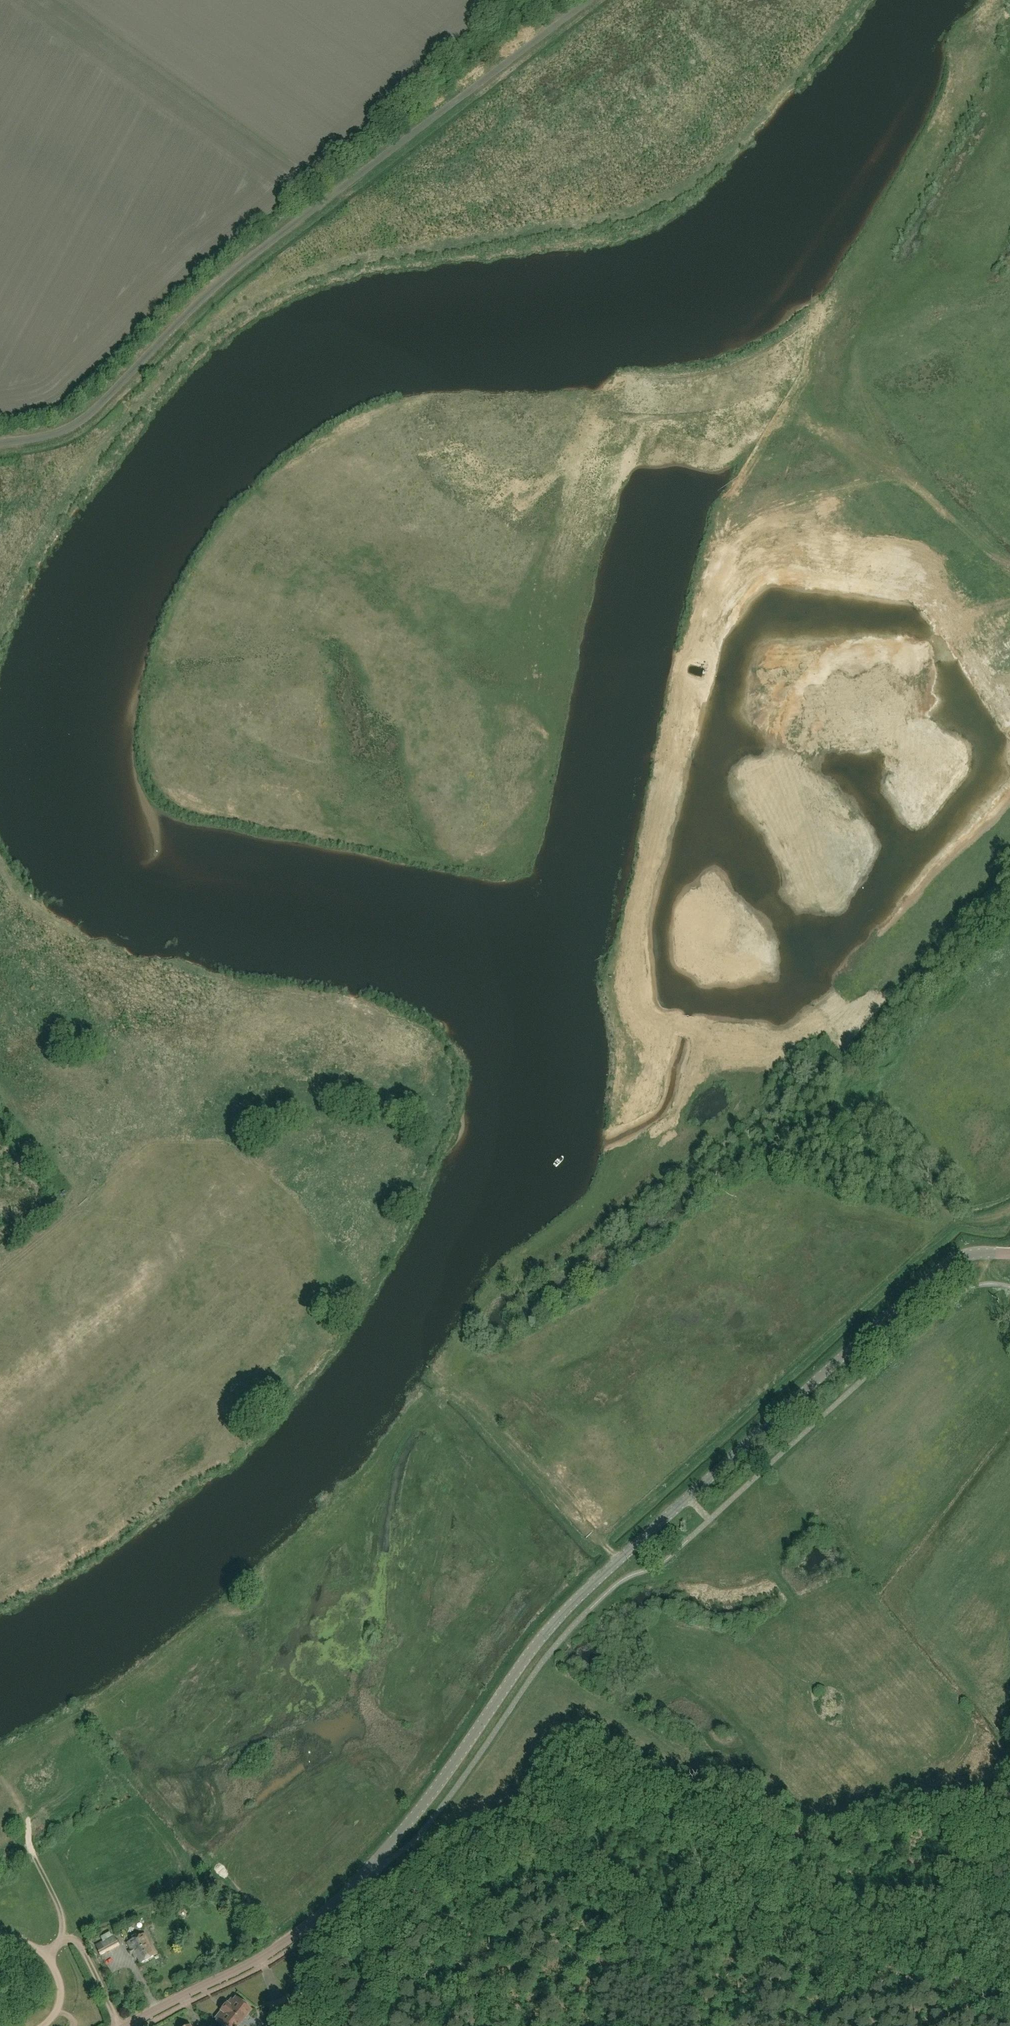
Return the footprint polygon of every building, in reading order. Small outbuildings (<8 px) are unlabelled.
[(143,1934),(127,1943),(135,1959),(136,1958),(139,1964),(155,1955),(143,1934)] [(101,1956),(119,1946),(113,1937),(95,1946),(101,1956)] [(215,2022),(220,2025),(239,2025),(251,2011),(235,1998),(233,2001),(231,2000),(215,2020),(216,2021),(215,2022)]
